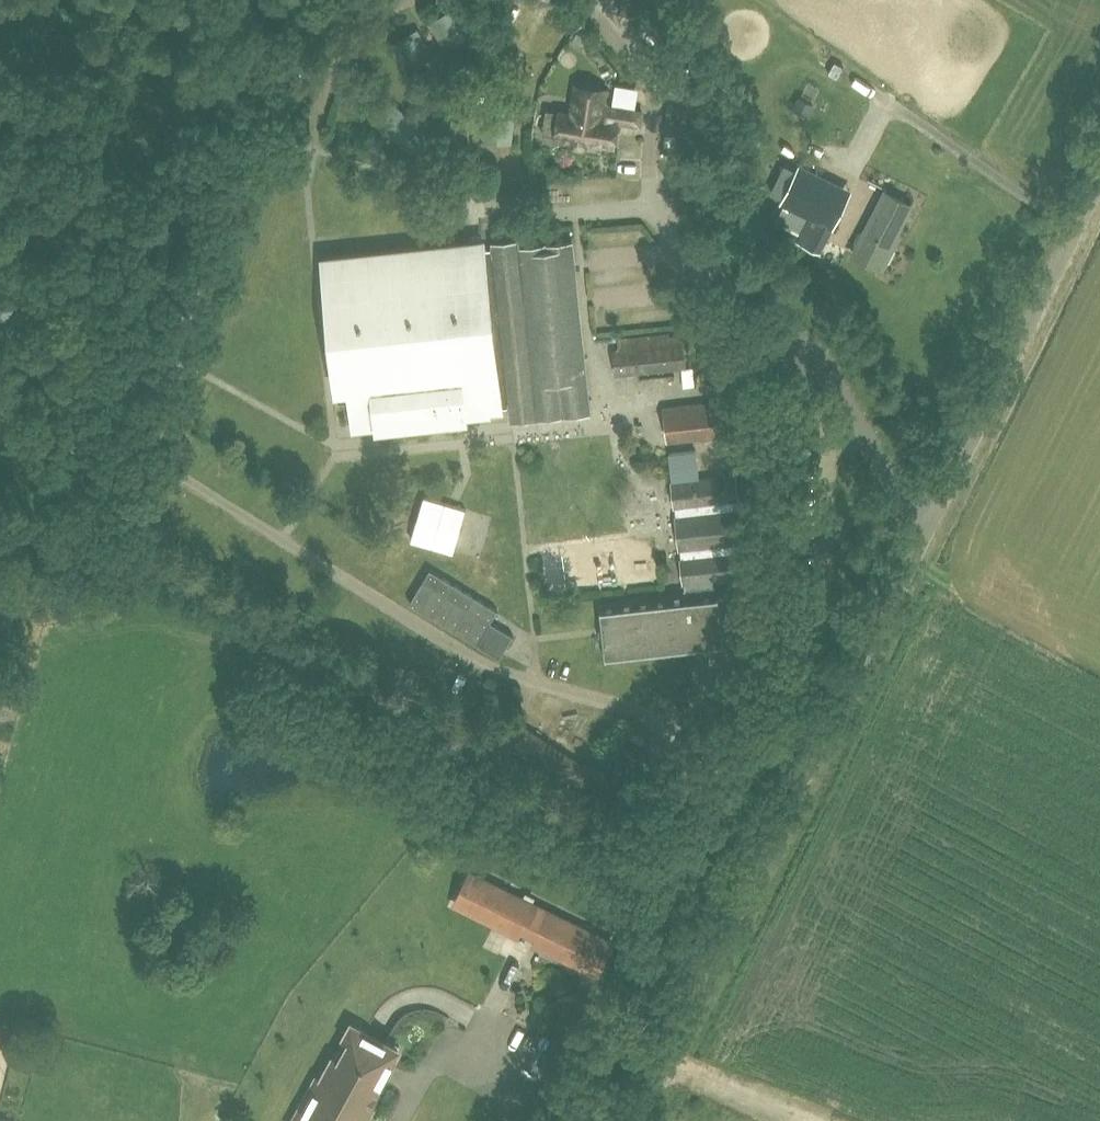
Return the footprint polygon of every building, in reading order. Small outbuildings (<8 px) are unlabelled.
[(637,107),(601,103),(603,87),(575,83),(571,112),(558,110),(555,135),(570,137),(570,142),(573,145),(582,147),(586,144),(586,139),(614,143),(617,119),(635,121),(637,107)] [(798,96),(793,107),(810,115),(815,103),(798,96)] [(820,251),(839,213),(816,201),(827,179),(800,165),(783,200),(809,213),(796,240),(820,251)] [(896,242),(893,241),(912,205),(885,191),(853,252),(883,268),(896,242)] [(493,238),(493,246),(485,247),(501,405),(510,404),(511,418),(590,410),(572,238),(520,243),(519,236),(493,238)] [(484,239),(323,255),(337,388),(349,387),(353,424),(376,421),(377,428),(467,419),(466,412),(502,408),(501,405),(485,247),(484,239)] [(619,337),(620,346),(614,347),(617,374),(688,366),(684,332),(671,334),(671,330),(619,337)] [(664,406),(668,440),(729,433),(725,398),(664,406)] [(735,473),(672,480),(686,592),(715,588),(714,578),(747,575),(735,473)] [(499,517),(415,495),(403,538),(487,561),(499,517)] [(431,568),(410,601),(500,656),(514,634),(491,620),(498,609),(431,568)] [(725,646),(719,588),(715,588),(686,592),(601,602),(607,659),(725,646)] [(706,732),(716,737),(722,723),(712,718),(706,732)] [(611,940),(471,871),(455,903),(518,934),(522,927),(536,934),(532,941),(595,972),(611,940)] [(373,1106),(367,1103),(374,1091),(375,1092),(399,1049),(352,1023),(330,1064),(322,1078),(318,1076),(293,1120),(365,1120),(373,1106)]
